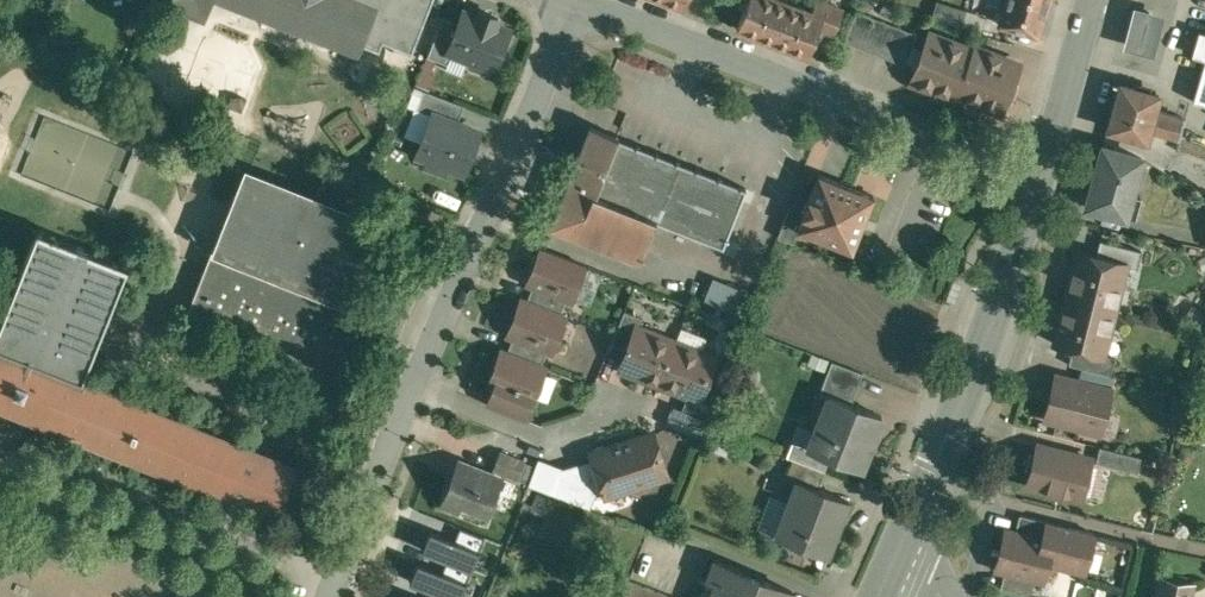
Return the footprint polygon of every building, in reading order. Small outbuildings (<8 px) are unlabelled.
[(172,5),(205,17),(212,0),(174,0),(172,5)] [(255,12),(254,14),(360,56),(365,44),(379,8),(376,7),(375,9),(352,0),(225,0),(255,12)] [(375,9),(376,7),(379,8),(365,44),(379,50),(382,41),(414,53),(435,0),(352,0),(375,9)] [(738,27),(809,54),(820,27),(825,14),(813,9),(789,0),(748,0),(738,27)] [(823,0),(817,0),(813,9),(825,14),(820,27),(836,33),(845,8),(823,0)] [(1043,0),(1007,0),(1000,22),(1040,33),(1049,2),(1043,0)] [(941,1),(935,18),(967,28),(972,10),(941,1)] [(1166,13),(1135,5),(1124,47),(1155,55),(1166,13)] [(919,33),(858,9),(846,40),(907,64),(919,33)] [(481,10),(478,16),(464,11),(460,22),(449,50),(453,52),(470,59),(473,65),(488,71),(496,67),(511,29),(497,23),(500,17),(481,10)] [(445,16),(429,55),(449,63),(453,52),(449,50),(460,22),(445,16)] [(1199,30),(1192,54),(1204,58),(1204,32),(1199,30)] [(975,49),(931,32),(925,48),(920,47),(914,62),(919,64),(912,81),(937,90),(939,86),(957,93),(956,97),(957,98),(960,90),(979,98),(977,102),(1002,112),(1008,95),(1013,97),(1019,81),(1014,80),(1021,63),(1007,57),(976,45),(975,49)] [(1012,44),(981,32),(976,45),(1007,57),(1012,44)] [(426,59),(420,84),(432,86),(437,61),(426,59)] [(1194,100),(1204,104),(1204,62),(1194,100)] [(1161,94),(1122,83),(1118,97),(1113,113),(1114,113),(1110,128),(1148,139),(1151,129),(1180,138),(1186,117),(1157,109),(1161,94)] [(465,104),(425,89),(418,108),(434,114),(434,112),(458,122),(465,104)] [(458,122),(434,112),(434,114),(419,153),(430,157),(427,165),(444,172),(448,164),(465,171),(481,130),(458,122)] [(589,123),(549,224),(640,259),(655,219),(723,246),(746,188),(617,137),(618,135),(589,123)] [(1143,156),(1104,145),(1088,206),(1127,216),(1127,215),(1137,218),(1143,197),(1133,194),(1143,156)] [(291,189),(274,182),(274,180),(271,179),(270,181),(253,174),(254,172),(250,171),(249,174),(251,174),(243,194),(241,193),(240,196),(242,197),(232,222),(230,221),(229,223),(231,224),(223,244),(221,243),(220,246),(350,296),(351,294),(349,293),(358,272),(360,272),(360,271),(359,270),(369,244),(371,245),(371,243),(370,242),(377,223),(379,224),(380,221),(377,220),(376,222),(358,215),(359,213),(356,212),(355,214),(338,207),(339,205),(336,204),(335,206),(316,199),(317,197),(314,195),(313,197),(294,190),(294,188),(292,187),(291,189)] [(875,195),(820,173),(811,197),(810,197),(809,199),(810,199),(805,212),(804,211),(803,213),(804,213),(798,228),(800,229),(854,250),(875,195)] [(790,206),(779,236),(794,242),(800,229),(798,228),(804,213),(803,213),(804,211),(790,206)] [(84,380),(129,266),(38,230),(0,327),(0,401),(278,510),(296,464),(84,380)] [(1144,250),(1102,239),(1098,256),(1122,262),(1121,263),(1128,265),(1139,268),(1144,250)] [(350,296),(220,246),(195,310),(301,352),(297,363),(303,365),(303,364),(331,375),(340,354),(341,355),(363,298),(351,294),(350,296)] [(584,263),(541,246),(527,282),(532,284),(565,296),(570,298),(584,263)] [(1098,256),(1080,251),(1069,296),(1117,309),(1128,265),(1121,263),(1122,262),(1098,256)] [(679,291),(704,300),(713,278),(700,273),(697,282),(684,277),(679,291)] [(752,292),(713,278),(704,300),(744,315),(752,292)] [(565,296),(532,284),(526,300),(559,313),(565,296)] [(1117,309),(1069,296),(1057,343),(1076,348),(1099,354),(1099,352),(1106,354),(1117,309)] [(526,300),(520,298),(507,333),(512,335),(545,348),(550,350),(564,315),(559,313),(526,300)] [(624,308),(611,341),(627,348),(636,325),(637,326),(642,315),(624,308)] [(637,326),(636,325),(627,348),(620,365),(659,380),(675,341),(637,326)] [(545,348),(512,335),(506,351),(539,364),(545,348)] [(715,357),(675,341),(659,380),(699,396),(715,357)] [(1099,354),(1076,348),(1072,364),(1113,375),(1117,357),(1106,354),(1099,352),(1099,354)] [(506,351),(500,349),(487,383),(493,385),(525,398),(530,400),(544,365),(539,364),(506,351)] [(865,372),(834,360),(821,392),(831,396),(832,394),(854,402),(865,372)] [(1112,389),(1057,375),(1047,416),(1102,430),(1112,389)] [(525,398),(493,385),(486,402),(519,414),(525,398)] [(854,402),(832,394),(831,396),(811,447),(819,450),(818,451),(833,457),(863,468),(884,414),(854,402)] [(707,418),(672,404),(665,422),(700,436),(707,418)] [(652,432),(592,451),(595,461),(605,492),(622,487),(626,490),(667,476),(652,432)] [(811,447),(795,441),(789,455),(796,458),(828,470),(833,457),(818,451),(819,450),(811,447)] [(1092,457),(1039,444),(1029,483),(1046,487),(1049,493),(1060,496),(1066,492),(1082,497),(1092,457)] [(1142,456),(1101,445),(1097,460),(1139,471),(1142,456)] [(525,461),(500,451),(494,467),(519,476),(525,461)] [(595,461),(562,470),(538,458),(530,482),(591,508),(596,495),(605,492),(595,461)] [(828,470),(796,458),(788,478),(799,483),(800,480),(821,488),(828,470)] [(503,479),(458,460),(442,500),(460,507),(462,502),(489,513),(503,479)] [(821,488),(800,480),(799,483),(778,536),(830,556),(852,500),(821,488)] [(1049,520),(1021,513),(1016,532),(1044,539),(1049,520)] [(1016,532),(1007,530),(998,566),(1006,569),(1037,576),(1044,578),(1049,560),(1086,570),(1095,532),(1049,520),(1044,539),(1016,532)] [(455,540),(479,549),(484,536),(460,526),(455,540)] [(430,530),(422,549),(447,559),(472,569),(479,549),(455,540),(430,530)] [(442,571),(467,581),(472,569),(447,559),(442,571)] [(743,574),(744,570),(716,560),(708,581),(716,585),(711,596),(791,596),(793,592),(743,574)] [(410,580),(435,591),(451,596),(460,596),(467,581),(442,571),(418,561),(410,580)] [(1037,576),(1006,569),(1002,587),(1032,595),(1037,576)] [(1163,577),(1159,596),(1190,596),(1193,583),(1163,577)] [(631,579),(624,596),(677,596),(631,579)]
